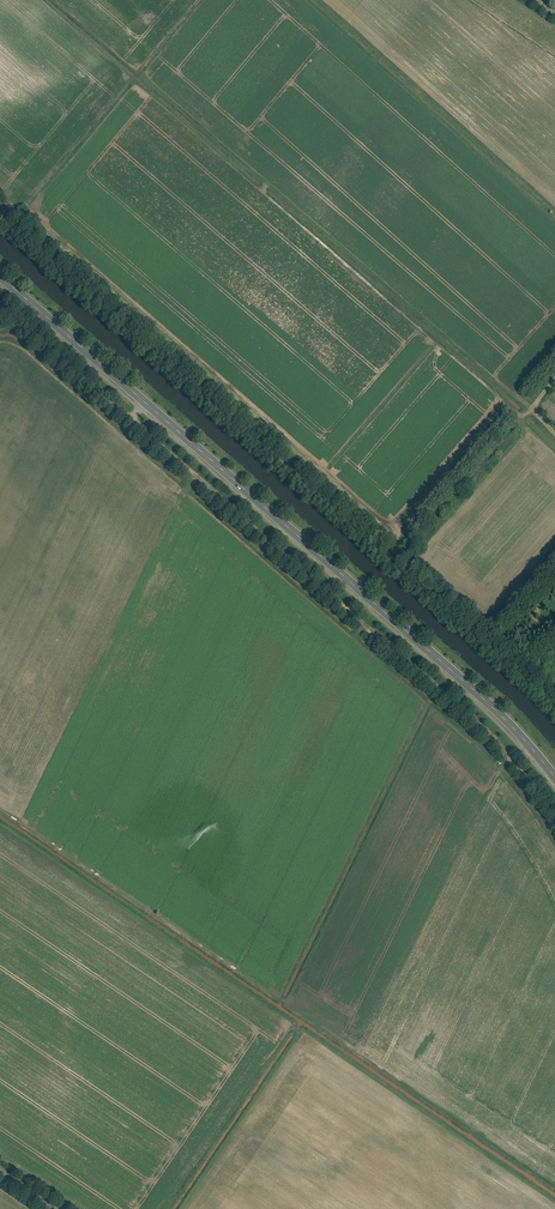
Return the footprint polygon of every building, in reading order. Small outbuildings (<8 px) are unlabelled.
[(367,371),(364,375),(372,380),(375,376),(367,371)]
